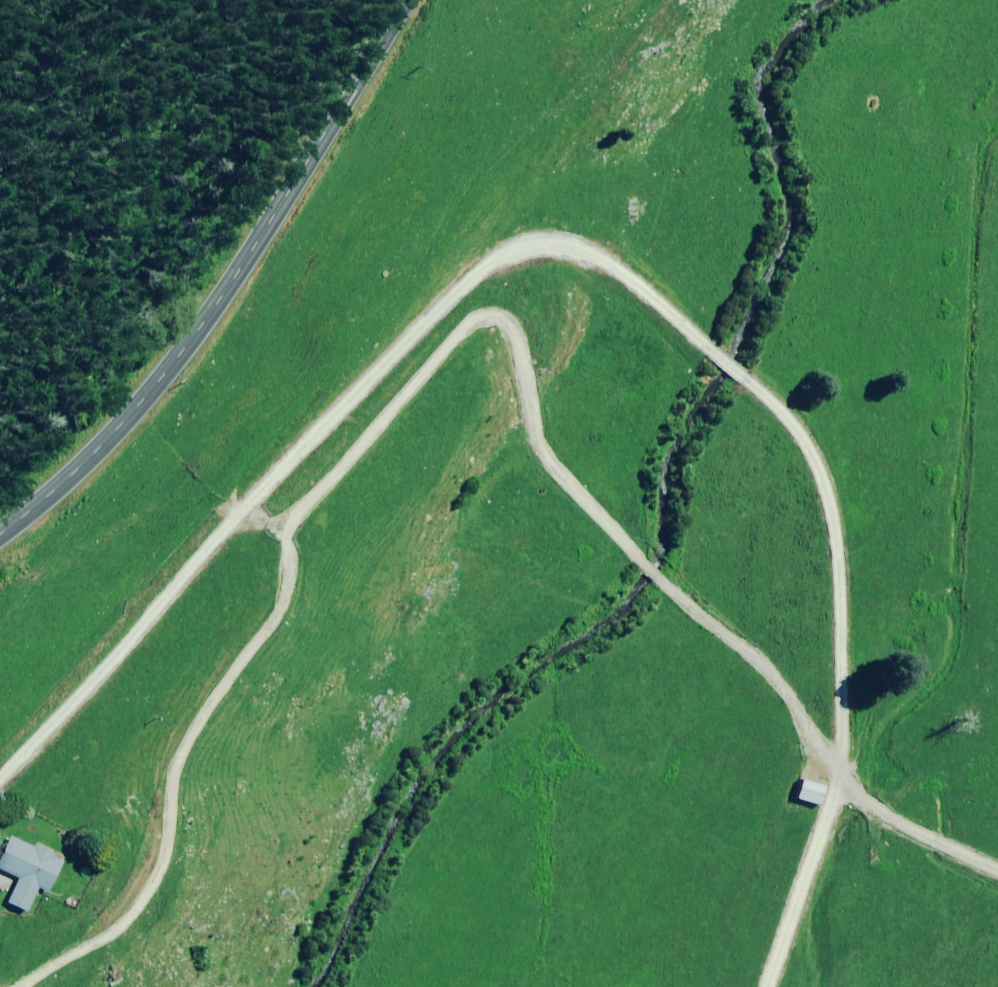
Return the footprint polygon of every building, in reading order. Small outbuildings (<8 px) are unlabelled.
[(804,779),(799,799),(822,805),(828,786),(804,779)] [(8,902),(29,912),(40,888),(50,893),(67,857),(37,843),(35,847),(12,836),(0,860),(0,869),(19,878),(8,902)]
